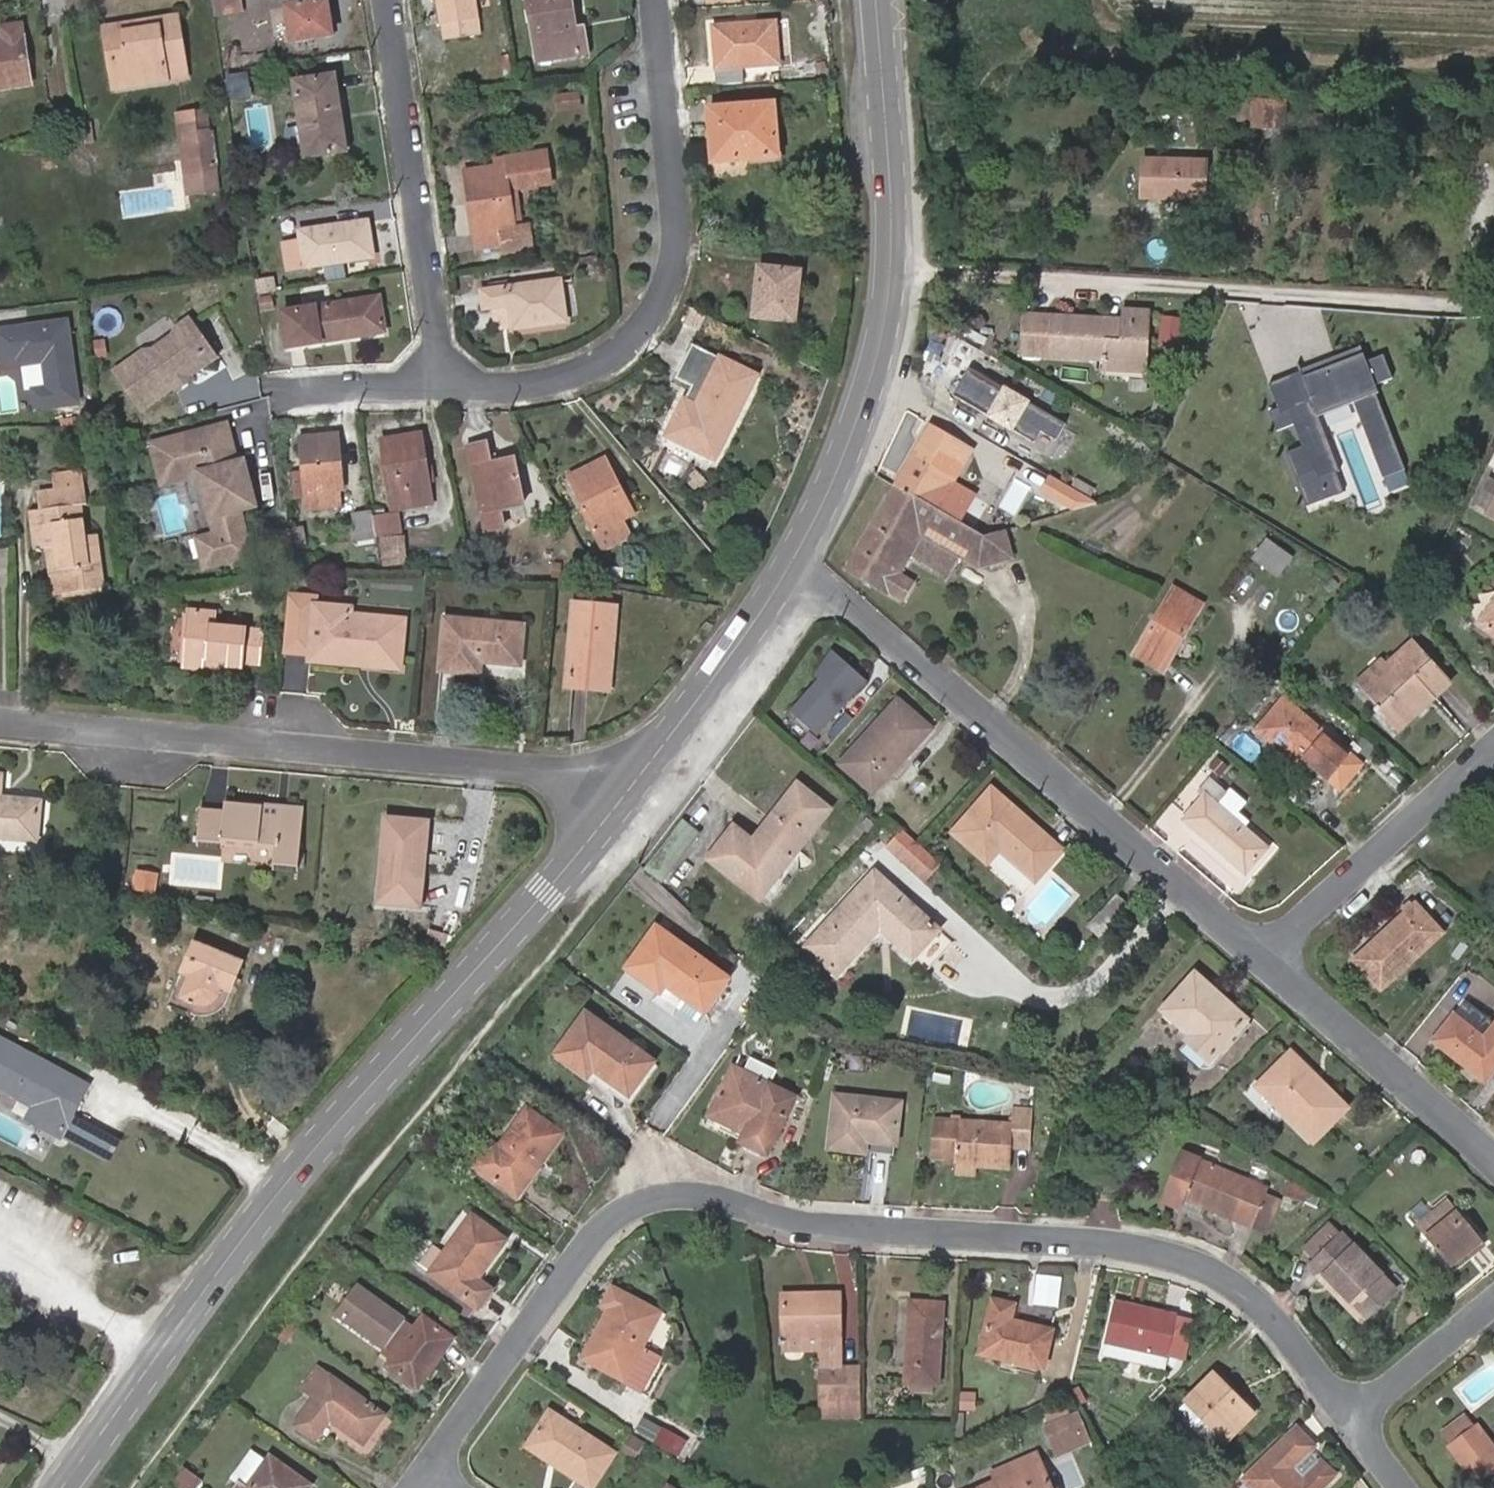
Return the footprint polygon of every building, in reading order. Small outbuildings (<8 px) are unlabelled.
[(214,14),(240,10),(239,0),(212,0),(214,14)] [(444,36),(478,32),(474,0),(438,0),(444,36)] [(537,60),(587,54),(584,29),(574,30),(569,0),(528,0),(537,60)] [(326,1),(286,7),(291,41),(330,35),(326,1)] [(120,37),(119,26),(104,28),(113,88),(185,77),(177,17),(156,20),(158,32),(120,37)] [(158,32),(156,20),(119,26),(120,37),(158,32)] [(774,23),(714,27),(718,82),(742,80),(741,66),(776,63),(774,23)] [(0,41),(0,88),(28,84),(20,25),(0,27),(0,29),(1,40),(0,41)] [(332,76),(294,82),(305,156),(343,151),(332,76)] [(579,92),(555,95),(557,110),(581,107),(579,92)] [(773,104),(708,109),(711,161),(776,157),(773,104)] [(1264,130),(1287,131),(1287,117),(1287,105),(1254,104),(1253,126),(1265,127),(1264,130)] [(184,161),(211,157),(205,116),(195,118),(194,112),(177,114),(184,161)] [(468,186),(547,174),(544,151),(495,158),(496,166),(466,171),(468,186)] [(186,173),(212,169),(211,157),(184,161),(186,173)] [(1142,197),(1163,198),(1183,198),(1203,199),(1204,162),(1142,160),(1142,197)] [(212,169),(186,173),(189,191),(215,187),(212,169)] [(547,174),(468,186),(477,249),(504,246),(505,253),(532,249),(530,227),(514,229),(513,220),(512,220),(508,184),(548,178),(547,174)] [(512,220),(513,220),(518,219),(514,189),(548,184),(548,178),(508,184),(512,220)] [(1183,198),(1163,198),(1163,212),(1183,212),(1183,198)] [(302,243),(284,245),(287,269),(372,257),(366,221),(300,230),(302,243)] [(800,273),(760,267),(754,316),(794,320),(800,273)] [(560,281),(481,292),(483,307),(509,303),(513,327),(564,321),(560,281)] [(378,299),(283,313),(288,346),(383,331),(378,299)] [(80,318),(78,303),(58,306),(59,314),(67,312),(68,320),(80,318)] [(1103,370),(1119,371),(1119,360),(1147,361),(1149,311),(1121,310),(1121,320),(1023,315),(1021,356),(1103,359),(1103,370)] [(65,318),(28,324),(28,329),(20,330),(19,325),(0,328),(0,360),(16,357),(17,365),(42,361),(46,387),(31,389),(34,407),(78,400),(65,318)] [(185,371),(189,372),(214,353),(189,318),(177,326),(172,336),(155,348),(144,349),(116,370),(143,407),(174,383),(175,379),(185,371)] [(667,436),(713,458),(755,375),(692,343),(675,377),(692,386),(667,436)] [(1283,453),(1305,507),(1325,499),(1318,479),(1339,471),(1317,416),(1352,402),(1382,478),(1404,469),(1375,394),(1377,393),(1374,385),(1391,378),(1382,355),(1365,361),(1362,353),(1302,377),(1300,371),(1268,384),(1277,408),(1267,412),(1274,431),(1291,425),(1299,447),(1283,453)] [(1146,372),(1147,361),(1119,360),(1119,371),(1146,372)] [(175,379),(174,383),(178,387),(192,377),(189,372),(185,371),(175,379)] [(968,420),(983,429),(1003,392),(989,383),(968,420)] [(1040,388),(1029,406),(1039,412),(1049,394),(1040,388)] [(1034,420),(1039,412),(1029,406),(1003,392),(983,429),(1017,449),(1019,445),(1028,450),(1042,425),(1034,420)] [(217,516),(230,560),(253,553),(241,509),(255,505),(243,459),(238,460),(233,461),(231,452),(235,450),(227,422),(150,442),(160,477),(197,469),(198,475),(210,518),(217,516)] [(894,485),(957,522),(972,495),(952,484),(955,479),(956,477),(976,489),(981,480),(963,469),(974,449),(930,423),(912,454),(894,485)] [(338,433),(301,435),(303,472),(290,473),(292,497),(306,496),(307,508),(339,505),(338,489),(342,489),(338,433)] [(420,435),(381,441),(392,510),(430,504),(420,435)] [(486,444),(468,448),(484,531),(502,528),(499,510),(522,506),(513,461),(490,465),(486,444)] [(603,460),(570,477),(586,510),(584,511),(603,549),(627,537),(619,520),(631,513),(603,460)] [(197,469),(160,477),(162,484),(198,475),(197,469)] [(1339,471),(1318,479),(1325,499),(1343,492),(1339,471)] [(58,544),(64,591),(102,586),(96,539),(82,541),(77,502),(83,501),(79,473),(54,475),(56,492),(39,495),(42,513),(31,515),(35,546),(47,545),(58,544)] [(1052,473),(1043,490),(1082,512),(1092,494),(1052,473)] [(1493,495),(1493,480),(1488,477),(1477,499),(1489,506),(1493,495)] [(1014,560),(1005,530),(982,536),(957,522),(894,485),(845,570),(895,598),(900,590),(907,594),(913,582),(900,573),(910,556),(947,578),(958,559),(979,570),(1014,560)] [(1489,506),(1486,511),(1493,515),(1493,495),(1489,506)] [(375,537),(372,517),(371,512),(353,514),(356,539),(375,537)] [(402,533),(399,514),(377,517),(380,536),(402,533)] [(217,516),(210,518),(214,532),(196,536),(205,566),(230,560),(217,516)] [(303,526),(291,527),(295,549),(305,547),(303,526)] [(382,564),(407,562),(406,538),(380,541),(382,564)] [(1293,556),(1268,538),(1253,558),(1278,576),(1293,556)] [(58,544),(47,545),(53,592),(64,591),(58,544)] [(1201,603),(1173,587),(1135,653),(1164,670),(1201,603)] [(345,663),(346,650),(399,655),(402,623),(350,617),(350,610),(316,606),(316,599),(289,596),(283,652),(311,655),(310,660),(345,663)] [(1477,622),(1493,634),(1493,599),(1477,622)] [(615,614),(574,610),(566,687),(607,691),(615,614)] [(213,613),(188,611),(183,667),(205,669),(205,675),(223,677),(225,667),(240,668),(241,662),(258,664),(261,631),(212,626),(213,613)] [(523,628),(445,621),(440,670),(478,674),(479,661),(518,665),(523,628)] [(1381,659),(1358,680),(1400,728),(1450,682),(1412,641),(1386,664),(1381,659)] [(398,668),(399,655),(346,650),(345,663),(398,668)] [(838,650),(792,709),(824,734),(870,675),(838,650)] [(1362,764),(1284,699),(1258,729),(1295,759),(1300,752),(1342,787),(1362,764)] [(930,729),(898,700),(841,762),(872,791),(930,729)] [(1211,777),(1201,788),(1206,794),(1186,817),(1246,871),(1267,848),(1233,818),(1243,806),(1211,777)] [(753,841),(732,826),(708,858),(760,898),(829,808),(797,783),(753,841)] [(1062,850),(991,788),(952,831),(987,862),(999,849),(1035,880),(1062,850)] [(34,839),(37,805),(0,801),(0,836),(34,839)] [(225,815),(199,812),(197,837),(216,840),(217,835),(261,839),(261,842),(277,844),(275,861),(297,863),(302,811),(226,804),(225,815)] [(877,824),(885,815),(875,806),(867,814),(877,824)] [(429,823),(385,819),(378,908),(416,912),(421,855),(426,855),(429,823)] [(901,859),(916,843),(903,831),(888,848),(901,859)] [(155,875),(138,872),(136,887),(153,890),(155,875)] [(937,930),(875,873),(808,944),(837,972),(880,926),(912,956),(937,930)] [(1100,938),(1130,905),(1119,895),(1117,893),(1088,927),(1100,938)] [(1443,933),(1416,903),(1356,958),(1383,988),(1443,933)] [(727,978),(657,928),(629,968),(661,991),(666,984),(704,1012),(727,978)] [(189,976),(177,1006),(189,1011),(202,1013),(211,1012),(218,1008),(227,1000),(242,962),(193,944),(181,973),(189,976)] [(189,976),(181,973),(170,1002),(177,1006),(189,976)] [(1246,1020),(1195,974),(1164,1007),(1193,1034),(1189,1039),(1211,1059),(1246,1020)] [(652,1061),(587,1013),(558,1053),(587,1075),(593,1067),(629,1094),(652,1061)] [(1486,1036),(1455,1014),(1435,1040),(1487,1081),(1493,1072),(1493,1026),(1486,1036)] [(0,1038),(0,1087),(36,1105),(68,1123),(88,1084),(74,1077),(71,1081),(60,1075),(62,1071),(0,1038)] [(1347,1107),(1292,1052),(1259,1085),(1313,1141),(1347,1107)] [(794,1097),(734,1067),(710,1114),(745,1132),(741,1141),(766,1154),(794,1097)] [(62,1071),(60,1075),(71,1081),(74,1077),(62,1071)] [(899,1104),(836,1097),(829,1147),(893,1154),(899,1104)] [(28,1119),(61,1136),(68,1123),(36,1105),(28,1119)] [(958,1147),(957,1163),(977,1165),(1010,1167),(1012,1145),(1031,1146),(1033,1108),(1013,1106),(1012,1124),(959,1120),(959,1128),(958,1147)] [(560,1134),(528,1109),(499,1148),(492,1143),(476,1166),(516,1196),(560,1134)] [(948,1146),(958,1147),(959,1128),(949,1128),(948,1146)] [(1268,1187),(1179,1151),(1161,1197),(1198,1213),(1201,1206),(1230,1217),(1233,1210),(1254,1219),(1264,1195),(1268,1187)] [(977,1165),(957,1163),(956,1171),(976,1173),(977,1165)] [(1311,1187),(1289,1178),(1283,1194),(1305,1203),(1311,1187)] [(1264,1195),(1254,1219),(1252,1226),(1266,1232),(1278,1201),(1264,1195)] [(1471,1212),(1462,1199),(1454,1206),(1448,1198),(1418,1222),(1453,1268),(1483,1243),(1463,1218),(1471,1212)] [(1252,1226),(1254,1219),(1233,1210),(1230,1217),(1252,1226)] [(504,1240),(473,1217),(432,1272),(479,1306),(491,1289),(476,1278),(504,1240)] [(1308,1247),(1318,1257),(1341,1233),(1331,1223),(1308,1247)] [(1397,1290),(1341,1233),(1318,1257),(1373,1313),(1397,1290)] [(1365,1322),(1373,1313),(1318,1257),(1309,1265),(1365,1322)] [(405,1321),(358,1286),(337,1313),(387,1349),(385,1352),(392,1358),(386,1367),(416,1389),(453,1337),(423,1316),(413,1329),(404,1323),(405,1321)] [(624,1378),(626,1374),(642,1343),(658,1313),(613,1288),(605,1304),(611,1308),(584,1358),(624,1378)] [(821,1418),(861,1417),(861,1368),(839,1368),(837,1294),(813,1295),(814,1303),(784,1304),(784,1357),(822,1357),(821,1418)] [(784,1296),(784,1304),(814,1303),(813,1295),(784,1296)] [(943,1302),(910,1300),(905,1381),(911,1382),(911,1391),(931,1392),(932,1383),(937,1383),(943,1302)] [(1013,1306),(993,1300),(980,1351),(1042,1366),(1051,1331),(1009,1321),(1013,1306)] [(1104,1342),(1166,1355),(1175,1315),(1113,1301),(1104,1342)] [(1191,1318),(1175,1315),(1166,1355),(1183,1358),(1191,1318)] [(1166,1355),(1104,1342),(1102,1354),(1163,1367),(1166,1355)] [(665,1355),(642,1343),(626,1374),(649,1386),(665,1355)] [(384,1414),(319,1367),(305,1388),(316,1396),(295,1424),(315,1439),(329,1418),(364,1443),(384,1414)] [(1254,1415),(1214,1373),(1186,1400),(1226,1442),(1254,1415)] [(550,1411),(531,1440),(560,1460),(557,1465),(591,1487),(614,1452),(550,1411)] [(1442,1434),(1452,1447),(1476,1428),(1466,1415),(1442,1434)] [(1076,1416),(1047,1428),(1058,1453),(1087,1441),(1076,1416)] [(1477,1427),(1476,1428),(1452,1447),(1451,1448),(1474,1480),(1493,1465),(1493,1451),(1477,1427)] [(1295,1428),(1243,1479),(1252,1487),(1320,1487),(1333,1474),(1310,1449),(1313,1446),(1295,1428)] [(628,1435),(622,1445),(636,1454),(642,1444),(628,1435)] [(528,1446),(557,1465),(560,1460),(531,1440),(528,1446)] [(632,1460),(636,1454),(622,1445),(618,1451),(632,1460)] [(229,1477),(238,1483),(235,1487),(307,1487),(310,1484),(269,1455),(265,1462),(248,1450),(229,1477)] [(994,1472),(997,1480),(979,1487),(1049,1487),(1035,1454),(994,1472)] [(166,1478),(179,1487),(197,1487),(202,1481),(178,1463),(166,1478)]
